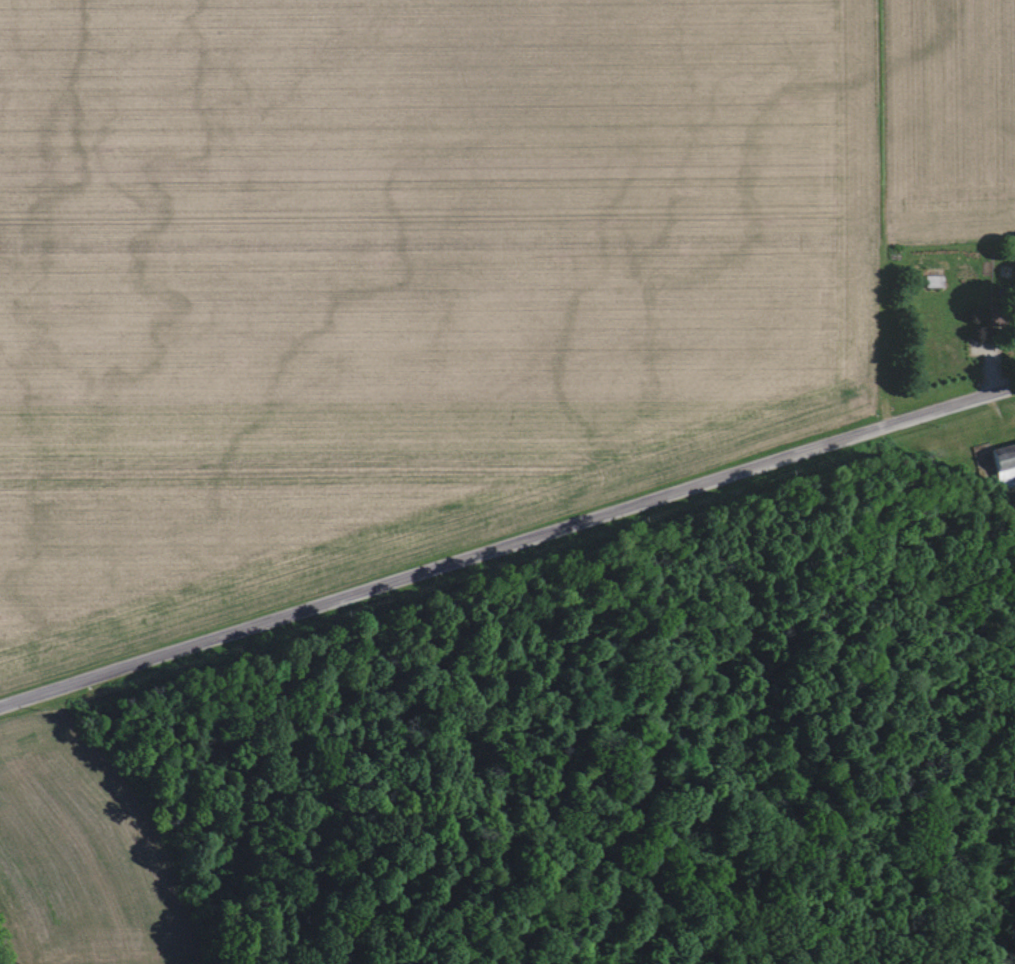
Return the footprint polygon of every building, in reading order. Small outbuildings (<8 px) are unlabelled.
[(942,276),(925,276),(925,288),(942,288),(942,276)] [(1004,326),(1004,309),(986,309),(986,326),(1004,326)] [(1001,491),(1014,487),(1014,442),(990,448),(1001,491)]
